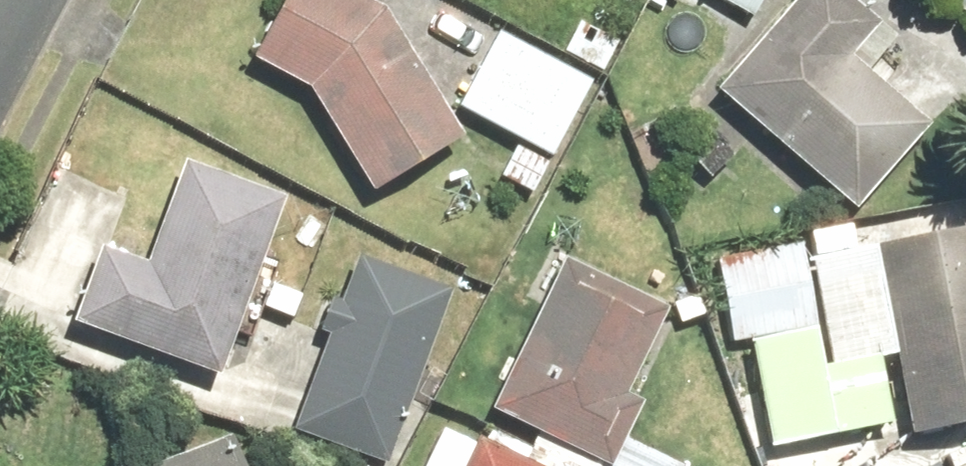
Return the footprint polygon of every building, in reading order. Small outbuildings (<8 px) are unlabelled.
[(304,97),(363,194),(451,141),(372,11),(351,0),(280,0),(245,67),(304,97)] [(708,93),(846,216),(921,133),(859,77),(887,46),(836,0),(793,0),(708,93)] [(761,18),(772,0),(729,0),(761,18)] [(505,178),(540,197),(624,44),(582,21),(560,61),(508,32),(466,109),(525,142),(505,178)] [(214,384),(277,204),(175,168),(139,271),(92,255),(66,332),(214,384)] [(864,251),(900,442),(965,429),(965,232),(864,251)] [(811,242),(725,261),(762,433),(849,414),(811,242)] [(481,414),(587,465),(605,465),(634,405),(620,399),(662,314),(556,262),(481,414)] [(440,295),(348,264),(334,306),(320,301),(307,338),(322,342),(289,438),(372,465),(382,465),(440,295)] [(221,443),(162,465),(230,465),(221,443)] [(468,446),(458,465),(511,465),(468,446)]
